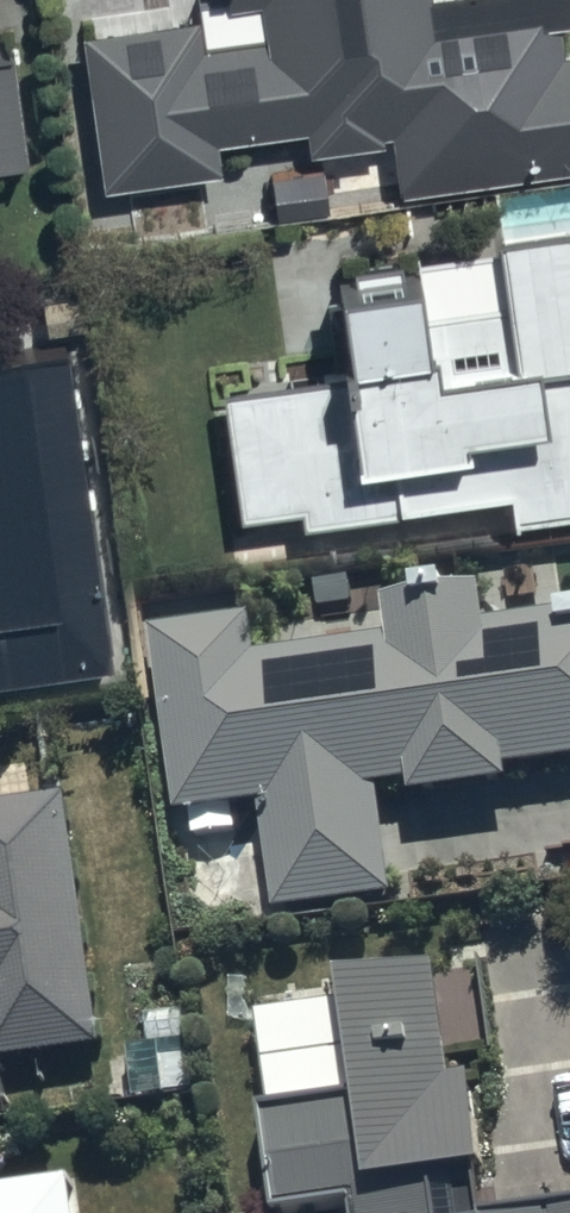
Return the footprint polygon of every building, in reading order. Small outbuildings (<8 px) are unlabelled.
[(87,25),(105,179),(226,164),(222,134),(309,123),(312,143),(397,133),(398,142),(453,135),(458,176),(569,162),(569,45),(566,45),(562,14),(569,13),(569,0),(265,0),(268,29),(205,36),(202,11),(87,25)] [(30,152),(16,46),(0,48),(0,156),(30,152)] [(436,305),(431,261),(350,272),(363,366),(228,383),(244,509),(304,501),(306,515),(514,488),(518,513),(569,507),(569,216),(498,225),(508,296),(436,305)] [(0,362),(0,692),(116,674),(67,352),(0,362)] [(156,632),(182,813),(192,811),(195,837),(238,831),(235,809),(266,805),(281,911),(400,894),(385,785),(416,780),(419,797),(518,783),(516,769),(569,762),(569,610),(492,621),(487,588),(459,592),(457,581),(425,585),(426,596),(393,601),(398,637),(263,656),(257,618),(156,632)] [(105,1048),(72,797),(0,806),(0,1062),(105,1048)] [(481,1176),(490,1175),(476,1076),(460,1079),(456,1053),(495,1047),(483,960),(330,982),(347,1100),(266,1111),(280,1212),(301,1212),(359,1205),(360,1212),(486,1212),(481,1176)] [(76,1178),(0,1188),(0,1212),(80,1212),(76,1178)]
